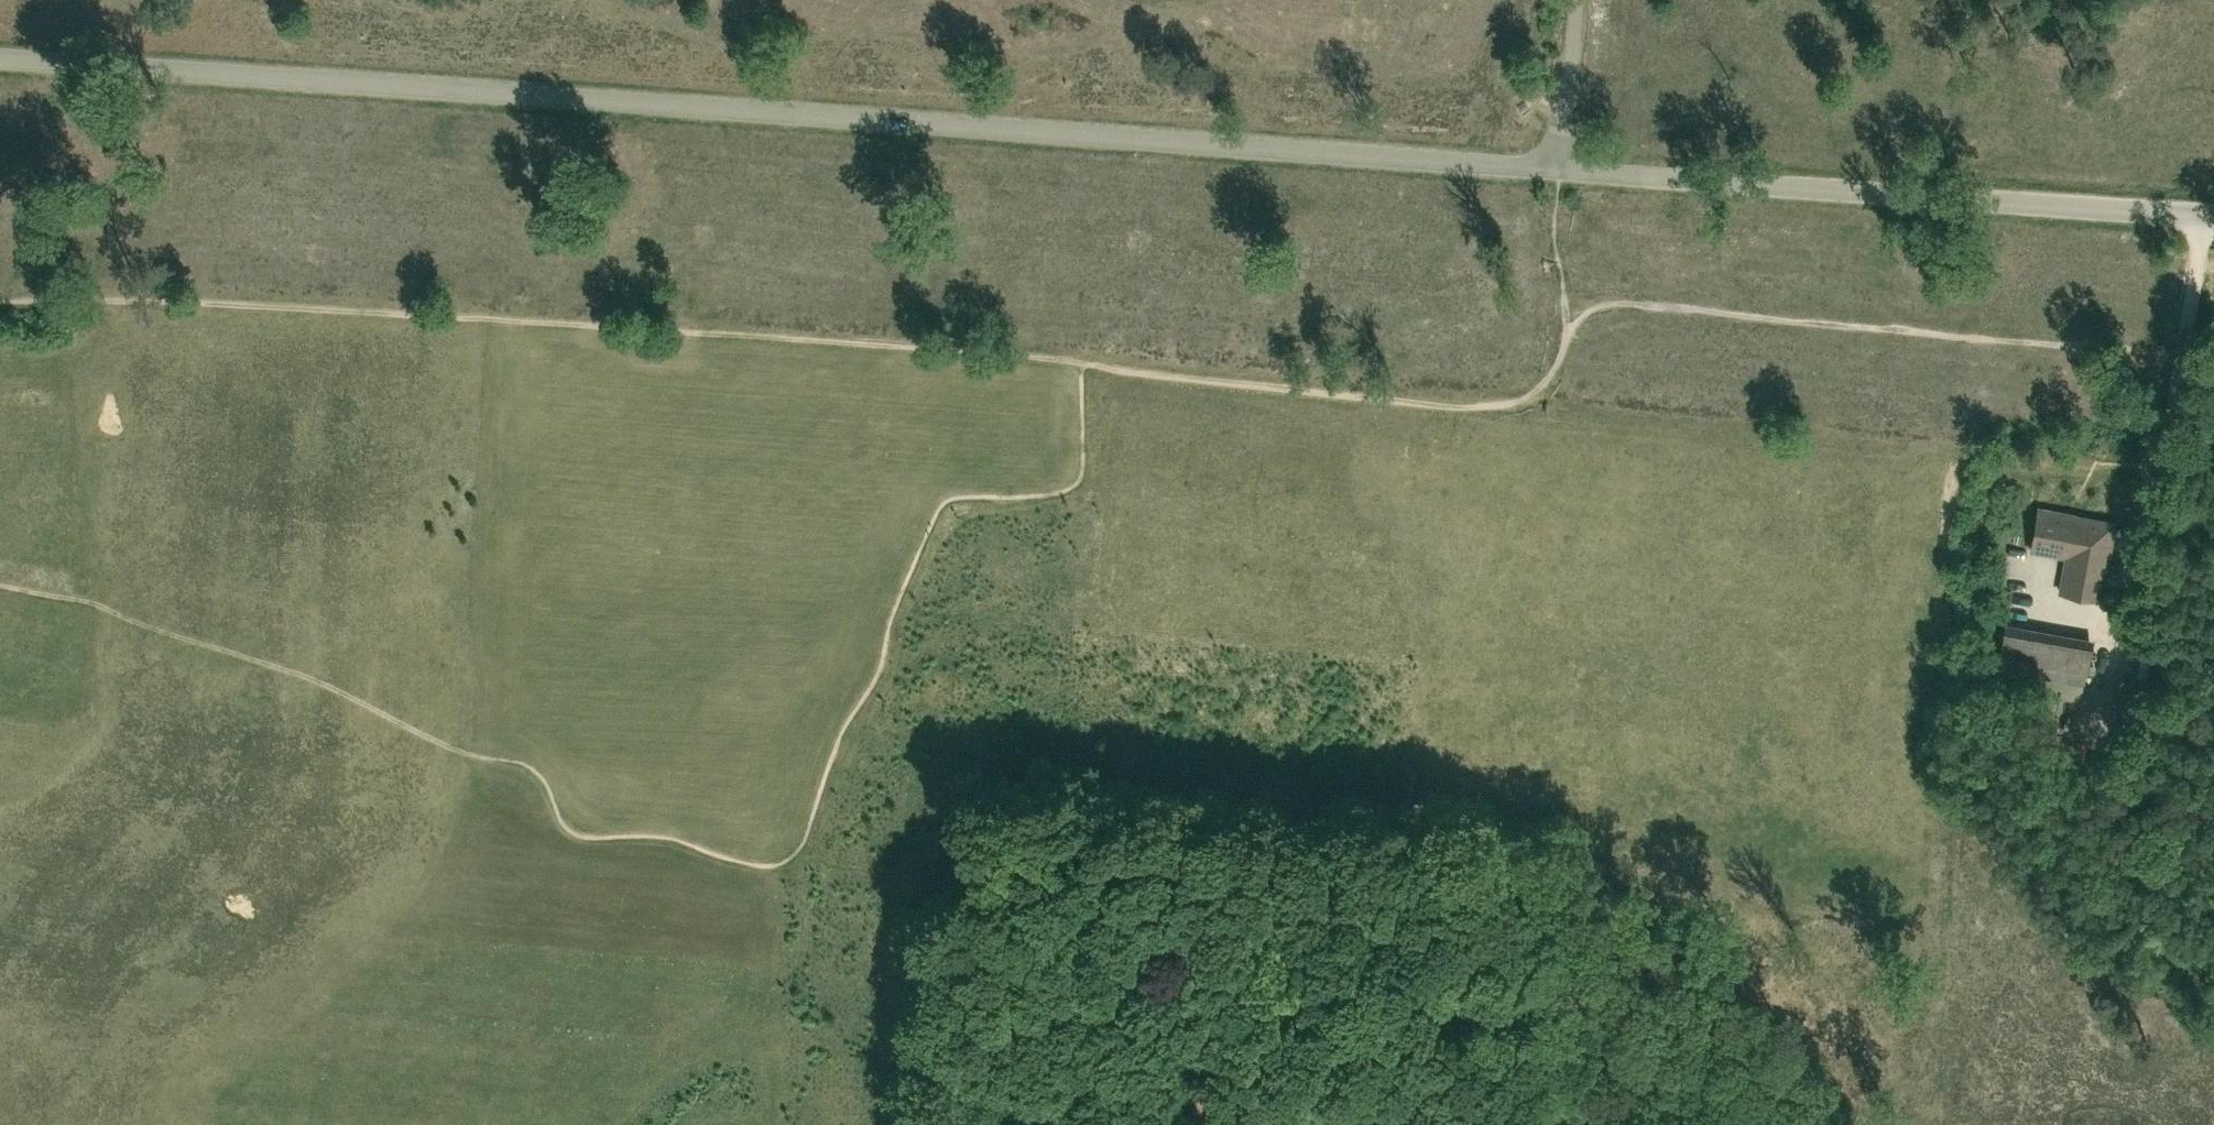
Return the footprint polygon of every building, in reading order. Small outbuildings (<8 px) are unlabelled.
[(2039,510),(2032,550),(2067,556),(2061,592),(2101,599),(2115,523),(2039,510)] [(2005,630),(2000,657),(2088,672),(2093,646),(2005,630)]
